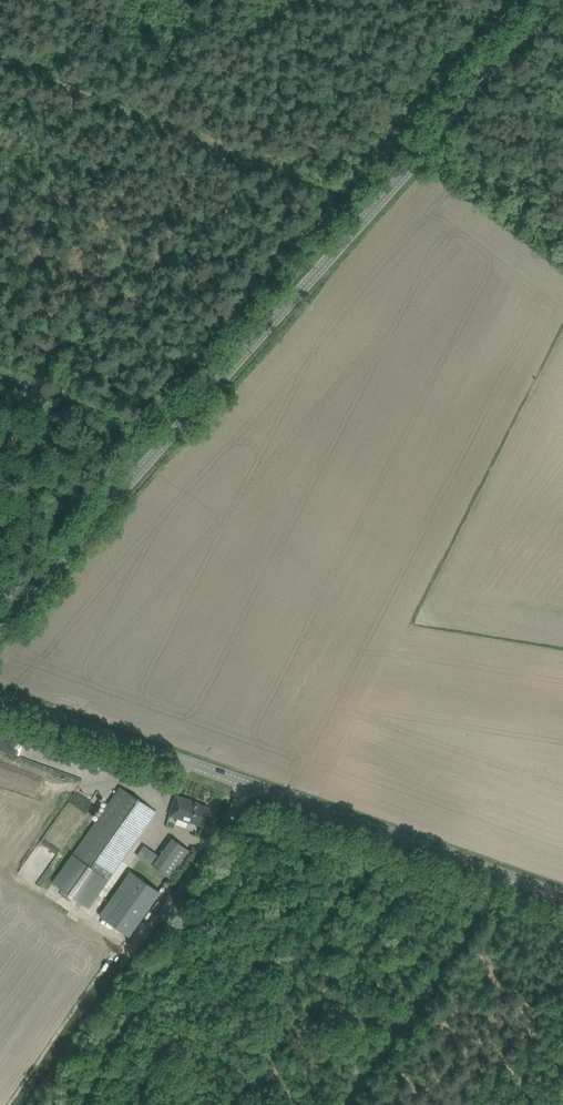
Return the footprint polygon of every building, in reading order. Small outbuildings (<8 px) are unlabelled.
[(3,742),(6,750),(10,749),(13,755),(23,752),(19,741),(10,744),(9,741),(3,742)] [(89,908),(140,835),(156,812),(121,787),(53,883),(89,908)] [(177,796),(170,815),(190,822),(190,821),(203,825),(209,808),(194,803),(194,802),(177,796)] [(173,838),(166,847),(153,866),(172,879),(191,851),(173,838)] [(131,871),(100,915),(129,936),(160,891),(131,871)]
